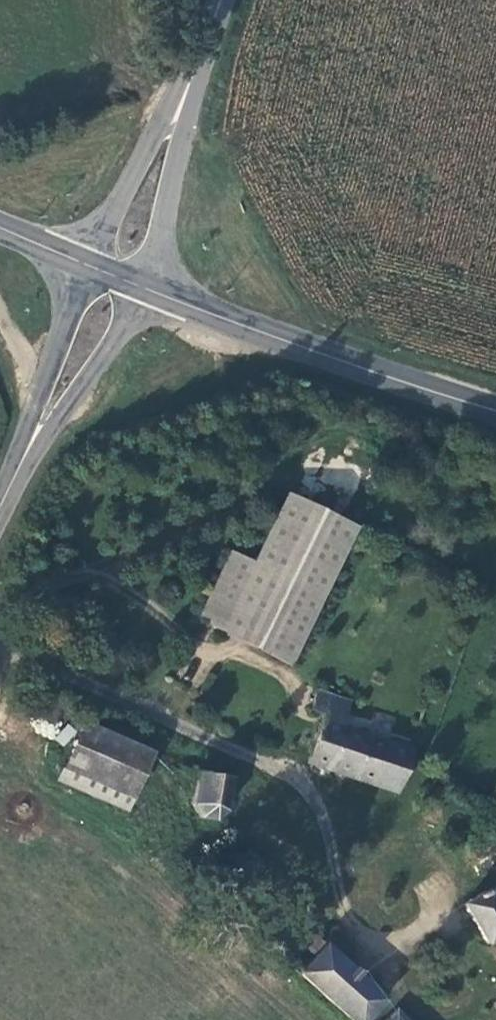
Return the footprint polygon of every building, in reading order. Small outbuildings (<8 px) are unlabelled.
[(286,664),(353,528),(287,496),(254,562),(220,631),(224,635),(286,664)] [(220,631),(254,562),(230,553),(197,619),(220,631)] [(328,701),(306,760),(308,760),(395,790),(404,768),(421,772),(427,756),(411,749),(340,725),(346,707),(328,701)] [(128,798),(149,751),(81,721),(60,768),(128,798)] [(223,811),(228,778),(194,771),(190,805),(194,811),(200,816),(208,817),(216,816),(223,811)] [(463,902),(485,942),(495,936),(495,883),(463,902)] [(308,931),(284,958),(298,971),(322,944),(308,931)] [(298,971),(352,1019),(362,1019),(382,997),(322,944),(298,971)] [(382,1019),(408,1019),(394,1007),(382,1019)]
